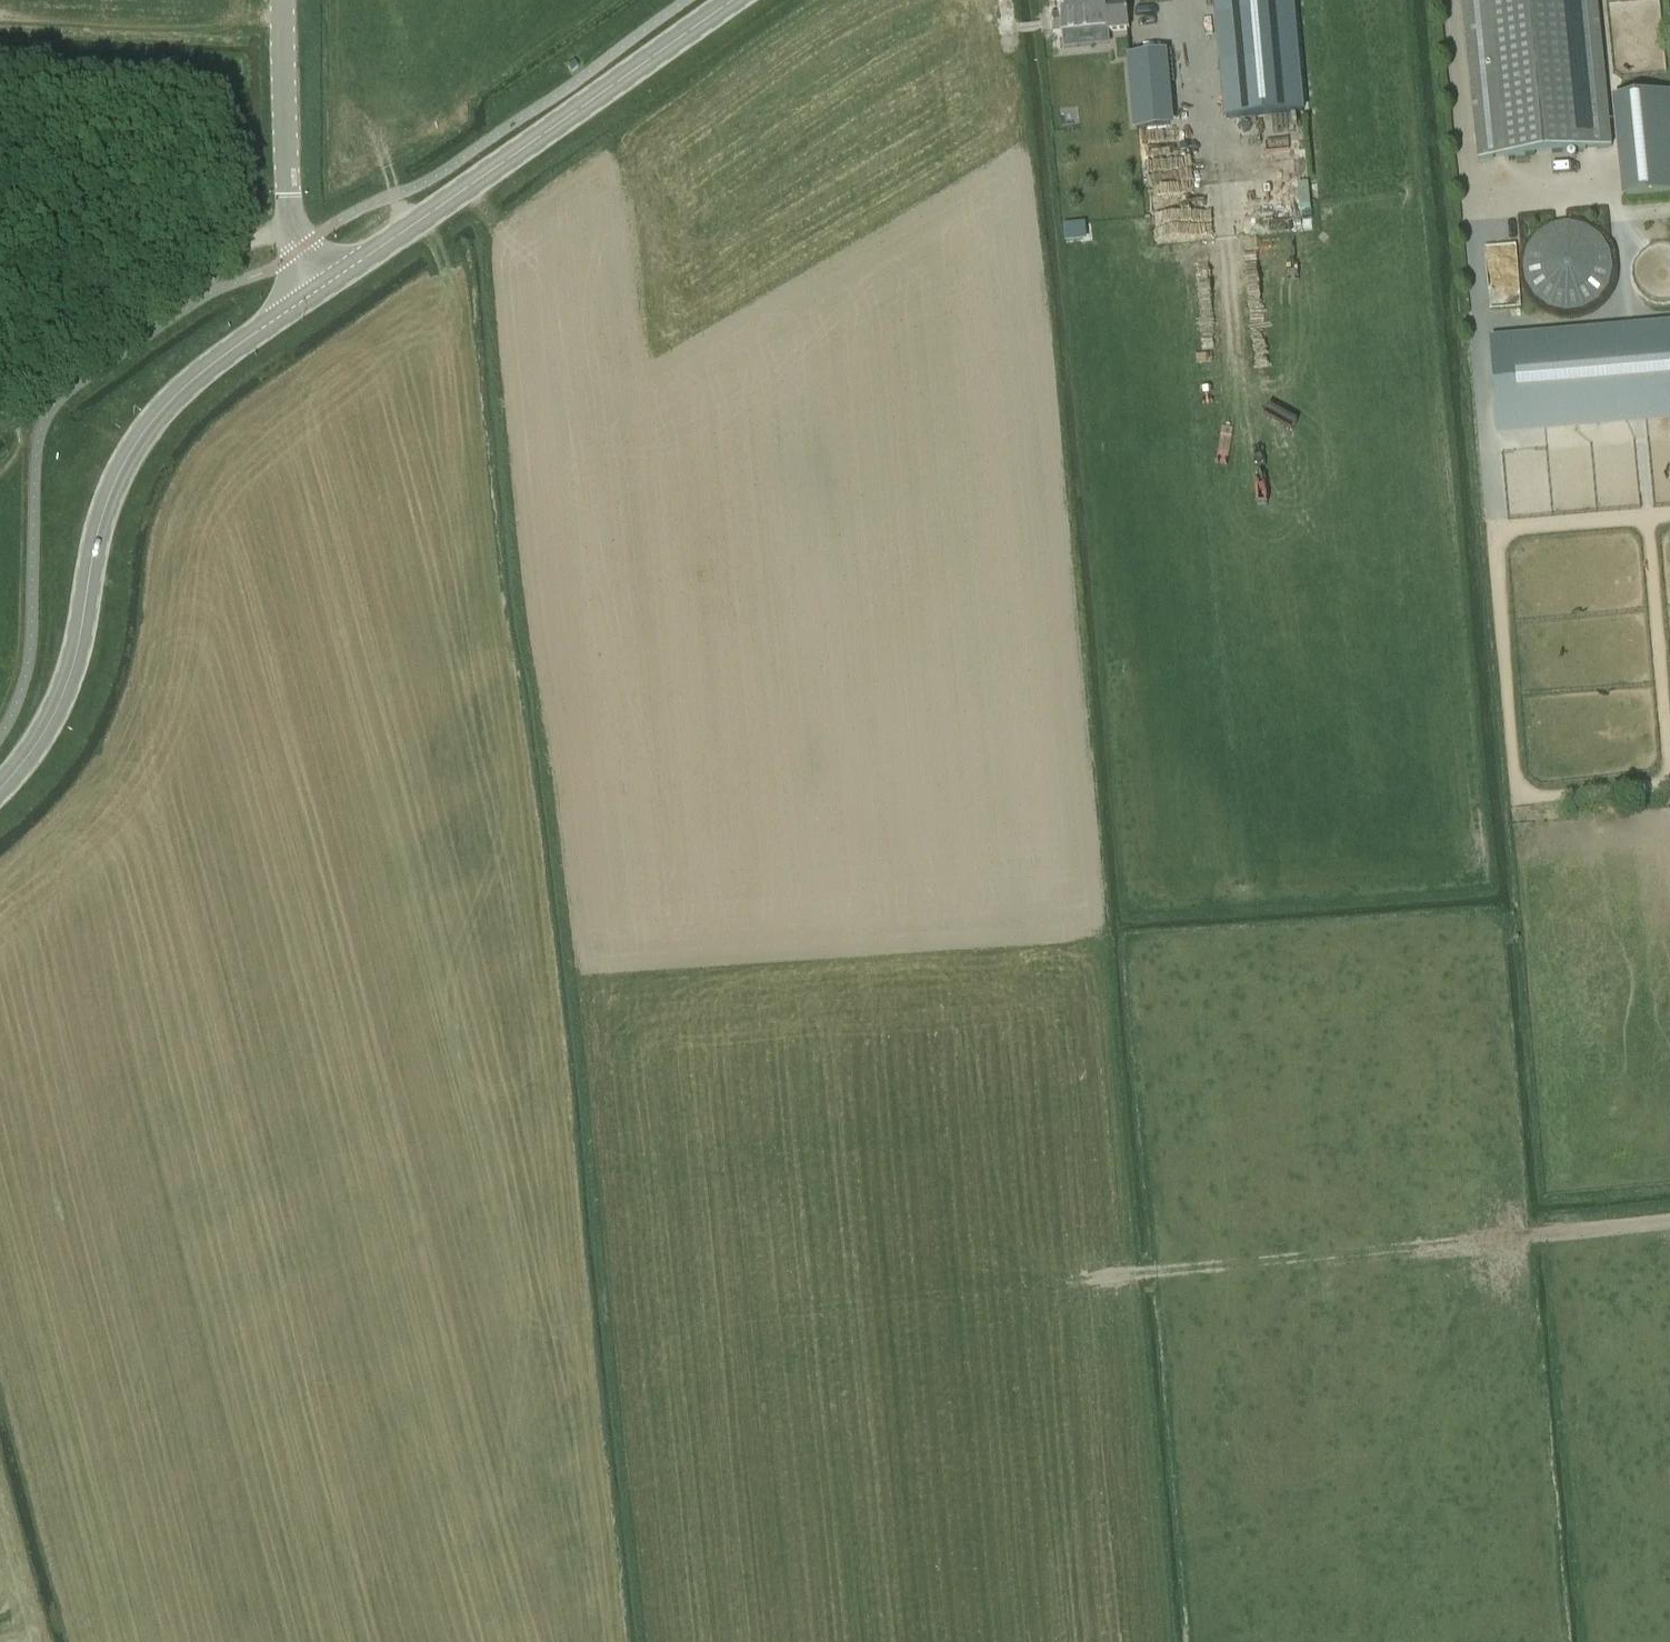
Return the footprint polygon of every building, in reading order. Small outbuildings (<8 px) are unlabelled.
[(1059,32),(1107,28),(1107,31),(1129,29),(1127,0),(1117,0),(1106,1),(1106,0),(1056,0),(1059,32)] [(1227,120),(1303,113),(1293,0),(1216,0),(1227,120)] [(1478,160),(1611,147),(1603,65),(1597,0),(1463,0),(1478,160)] [(1127,56),(1129,74),(1168,70),(1167,52),(1127,56)] [(1616,97),(1626,198),(1669,194),(1669,92),(1616,97)] [(1587,228),(1570,223),(1553,226),(1538,235),(1528,249),(1523,266),(1526,283),(1535,298),(1549,309),(1566,313),(1583,310),(1598,301),(1609,287),(1613,270),(1610,253),(1601,238),(1587,228)] [(1080,225),(1065,226),(1066,241),(1082,240),(1080,225)] [(1487,337),(1496,426),(1669,409),(1669,319),(1487,337)]
